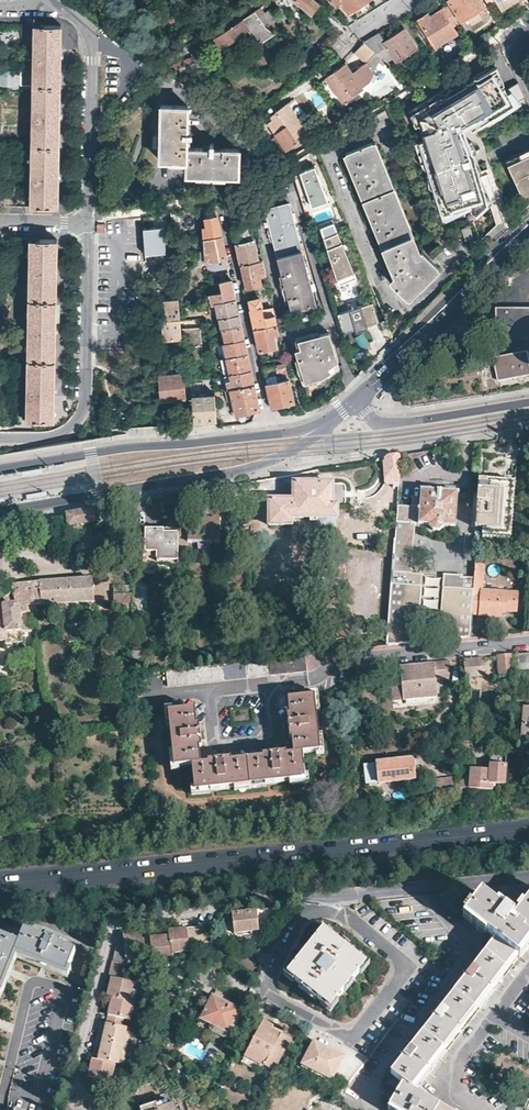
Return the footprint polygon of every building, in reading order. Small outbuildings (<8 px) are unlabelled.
[(310,13),(319,3),(316,0),(295,0),(310,13)] [(347,10),(363,0),(340,0),(347,10)] [(461,22),(484,7),(479,0),(447,0),(461,22)] [(500,9),(507,5),(505,0),(495,0),(500,9)] [(457,23),(445,5),(428,16),(425,12),(415,19),(433,46),(455,32),(451,26),(457,23)] [(259,7),(254,10),(262,24),(270,29),(279,23),(270,7),(263,12),(259,7)] [(484,7),(461,22),(465,29),(488,14),(484,7)] [(216,34),(201,44),(205,50),(215,44),(218,48),(236,37),(239,41),(252,33),(258,42),(274,32),(270,29),(262,24),(254,10),(216,34)] [(411,27),(403,15),(398,18),(406,29),(411,27)] [(60,24),(33,24),(33,56),(19,56),(19,83),(32,84),(30,205),(57,206),(58,179),(59,116),(60,46),(60,24)] [(376,32),(362,40),(363,41),(381,56),(386,60),(391,58),(392,61),(400,56),(403,61),(409,58),(405,53),(414,47),(400,28),(382,40),(376,32)] [(345,43),(335,33),(325,45),(334,54),(336,52),(345,43)] [(345,61),(324,75),(330,84),(326,86),(331,93),(334,90),(342,101),(368,82),(367,82),(370,80),(381,56),(363,41),(358,47),(354,52),(365,61),(351,70),(345,61)] [(487,70),(497,86),(503,82),(493,66),(487,70)] [(499,89),(497,86),(487,70),(486,68),(461,84),(459,80),(414,110),(450,212),(469,205),(471,211),(486,206),(462,132),(469,127),(471,130),(522,96),(514,83),(503,89),(502,87),(499,89)] [(275,134),(264,141),(279,154),(309,133),(287,102),(274,110),(275,111),(277,115),(271,119),(267,122),(275,134)] [(160,104),(158,159),(186,159),(185,173),(238,174),(238,147),(187,146),(187,105),(160,104)] [(373,141),(346,152),(396,275),(389,281),(406,298),(437,267),(421,251),(419,253),(373,141)] [(505,159),(528,210),(528,209),(528,149),(505,159)] [(300,169),(311,203),(327,197),(315,163),(300,169)] [(288,201),(264,207),(269,226),(266,226),(267,230),(270,229),(284,283),(280,284),(281,288),(285,287),(290,309),(314,303),(288,201)] [(203,224),(204,236),(220,233),(218,224),(216,214),(206,216),(208,224),(203,224)] [(320,224),(335,275),(353,267),(333,219),(320,224)] [(237,245),(240,261),(262,257),(260,251),(256,252),(249,222),(233,226),(237,245)] [(466,239),(473,237),(468,225),(461,227),(466,239)] [(144,227),(145,254),(166,253),(164,226),(144,227)] [(211,271),(228,268),(224,251),(220,233),(204,236),(206,243),(207,249),(204,250),(205,256),(208,264),(209,264),(211,271)] [(56,237),(29,237),(25,421),(53,421),(53,395),(55,333),(56,266),(56,237)] [(245,282),(247,294),(262,291),(258,272),(265,271),(262,257),(240,261),(245,282)] [(353,267),(335,275),(337,282),(356,275),(353,267)] [(511,278),(504,276),(502,284),(510,286),(511,278)] [(209,304),(235,298),(232,286),(230,278),(215,281),(217,292),(208,294),(209,304)] [(254,326),(276,321),(272,306),(262,308),(259,295),(248,298),(251,314),(254,326)] [(182,338),(180,307),(179,298),(164,300),(166,318),(159,319),(161,339),(182,338)] [(217,330),(240,325),(238,313),(235,298),(209,304),(210,310),(213,310),(217,330)] [(364,322),(367,321),(380,316),(372,298),(357,304),(362,318),(364,322)] [(344,331),(357,326),(359,325),(357,320),(351,307),(336,313),(344,331)] [(499,308),(498,333),(528,335),(528,310),(499,308)] [(359,325),(357,326),(358,328),(368,324),(367,321),(364,322),(362,318),(357,320),(359,325)] [(254,326),(259,350),(276,347),(273,334),(278,332),(276,321),(254,326)] [(217,345),(220,344),(243,339),(242,334),(240,325),(217,330),(218,335),(215,335),(217,345)] [(338,363),(327,330),(311,334),(310,331),(307,332),(308,335),(298,338),(301,347),(295,348),(305,380),(322,375),(338,363)] [(220,344),(223,358),(246,353),(245,347),(243,339),(220,344)] [(528,348),(495,352),(498,375),(528,372),(528,349),(528,348)] [(453,361),(461,355),(457,350),(450,356),(453,361)] [(227,374),(250,369),(249,363),(246,353),(223,358),(227,374)] [(269,399),(271,405),(293,400),(285,362),(263,367),(269,399)] [(185,374),(184,367),(161,369),(161,376),(185,374)] [(252,377),(250,369),(227,374),(228,382),(219,384),(220,392),(230,390),(253,384),(252,377)] [(163,401),(187,399),(186,390),(186,382),(185,374),(161,376),(163,401)] [(257,402),(253,384),(230,390),(235,413),(258,408),(257,402)] [(191,398),(193,426),(206,425),(219,424),(218,417),(216,396),(191,398)] [(393,486),(396,486),(398,469),(397,469),(398,456),(386,458),(385,474),(386,474),(387,474),(386,482),(393,482),(393,486)] [(42,468),(22,471),(23,476),(43,473),(42,468)] [(390,562),(385,645),(416,642),(422,573),(410,572),(414,523),(419,523),(420,524),(420,528),(421,528),(424,528),(431,535),(441,536),(447,531),(454,531),(455,531),(458,492),(457,492),(457,485),(449,484),(449,480),(430,479),(430,483),(421,483),(421,489),(420,490),(419,507),(395,505),(393,516),(390,562)] [(522,481),(495,479),(492,528),(499,529),(518,530),(522,481)] [(335,518),(335,504),(330,504),(330,484),(292,484),(292,500),(267,500),(267,525),(289,526),(289,518),(315,518),(316,518),(316,528),(333,528),(332,518),(335,518)] [(46,493),(26,496),(27,501),(47,497),(46,493)] [(97,508),(97,506),(68,512),(67,512),(69,524),(98,519),(97,508)] [(187,530),(177,530),(177,535),(177,548),(187,547),(188,547),(188,544),(218,544),(217,521),(187,522),(187,530)] [(518,530),(499,529),(498,536),(518,537),(518,530)] [(164,564),(177,564),(177,548),(177,535),(163,535),(163,532),(144,532),(144,565),(163,565),(164,564)] [(474,577),(471,613),(478,614),(480,614),(500,616),(504,614),(505,610),(515,610),(516,593),(482,590),(484,565),(474,564),(474,577)] [(438,640),(469,637),(471,613),(474,577),(463,576),(463,574),(443,573),(438,640)] [(94,601),(92,578),(13,582),(13,584),(13,585),(12,587),(11,588),(14,603),(0,604),(0,641),(4,641),(5,643),(22,642),(20,612),(35,611),(35,605),(94,601)] [(132,599),(132,582),(114,585),(116,601),(132,599)] [(512,670),(528,671),(528,653),(513,654),(512,670)] [(510,672),(510,654),(498,656),(499,672),(510,672)] [(305,671),(303,656),(277,659),(278,673),(305,671)] [(484,657),(467,659),(469,676),(488,674),(486,657),(484,657)] [(176,669),(166,670),(167,684),(168,685),(270,674),(269,659),(224,664),(176,669)] [(269,659),(270,674),(278,673),(277,659),(269,659)] [(405,665),(400,665),(403,699),(437,696),(436,679),(449,678),(450,661),(405,665)] [(304,779),(301,753),(319,750),(313,696),(287,699),(288,714),(286,714),(287,722),(284,722),(284,732),(288,732),(288,739),(291,739),(292,755),(286,755),(286,753),(279,754),(279,750),(269,751),(269,753),(269,754),(269,755),(262,755),(262,757),(262,758),(232,761),(231,760),(231,759),(225,759),(224,759),(224,757),(224,756),(214,756),(213,757),(214,760),(207,761),(207,764),(200,764),(199,749),(201,749),(200,741),(203,741),(202,730),(199,730),(199,723),(196,724),(194,707),(168,710),(174,766),(191,764),(194,791),(304,779)] [(493,782),(504,782),(506,750),(500,750),(500,761),(488,761),(487,762),(487,768),(468,769),(469,789),(492,788),(493,787),(493,782)] [(414,780),(412,759),(376,762),(376,763),(363,764),(365,783),(385,782),(414,780)] [(433,797),(455,794),(455,783),(456,777),(431,781),(432,793),(431,793),(431,795),(433,795),(433,797)] [(455,794),(455,796),(464,795),(464,780),(460,780),(460,783),(455,783),(455,794)] [(528,944),(528,894),(513,914),(504,907),(502,910),(480,894),(471,906),(469,905),(463,913),(465,915),(463,918),(484,935),(486,933),(494,939),(480,957),(471,968),(468,966),(462,975),(464,977),(447,999),(441,1007),(438,1006),(431,1015),(433,1017),(416,1039),(410,1048),(407,1046),(400,1055),(402,1057),(390,1073),(402,1083),(386,1109),(447,1109),(425,1097),(425,1096),(417,1091),(416,1092),(415,1091),(528,944)] [(258,929),(257,911),(225,914),(225,917),(232,917),(233,932),(258,929)] [(189,948),(203,947),(215,925),(187,928),(189,948)] [(189,951),(189,948),(187,928),(168,930),(168,935),(170,953),(189,951)] [(347,986),(365,964),(323,929),(287,973),(329,1007),(347,986)] [(14,954),(65,974),(74,951),(60,946),(60,943),(39,935),(38,937),(23,931),(18,943),(0,936),(0,989),(14,954)] [(142,938),(142,933),(124,935),(124,945),(116,946),(110,969),(126,972),(128,964),(124,963),(125,958),(144,956),(144,954),(142,938)] [(228,945),(228,937),(224,937),(224,934),(215,935),(216,946),(228,945)] [(152,960),(171,958),(170,953),(168,935),(142,938),(144,954),(152,953),(152,960)] [(126,972),(110,969),(109,977),(111,977),(107,995),(112,996),(130,1001),(134,983),(124,981),(125,979),(126,972)] [(228,1032),(239,1009),(211,995),(200,1019),(228,1032)] [(130,1019),(135,1002),(130,1001),(112,996),(106,1022),(121,1025),(123,1018),(130,1019)] [(273,1024),(262,1019),(244,1053),(264,1063),(274,1068),(290,1037),(280,1032),(278,1036),(269,1032),(271,1028),(273,1024)] [(125,1046),(130,1027),(121,1025),(106,1022),(101,1021),(97,1039),(125,1046)] [(278,1036),(280,1032),(271,1028),(269,1032),(278,1036)] [(121,1064),(125,1046),(97,1039),(92,1057),(115,1062),(121,1064)] [(330,1078),(342,1056),(313,1040),(301,1062),(330,1078)] [(88,1084),(104,1087),(106,1080),(111,1081),(115,1062),(92,1057),(87,1075),(90,1076),(88,1084)] [(174,1108),(171,1101),(168,1102),(166,1097),(138,1107),(137,1109),(174,1109),(174,1108)]
